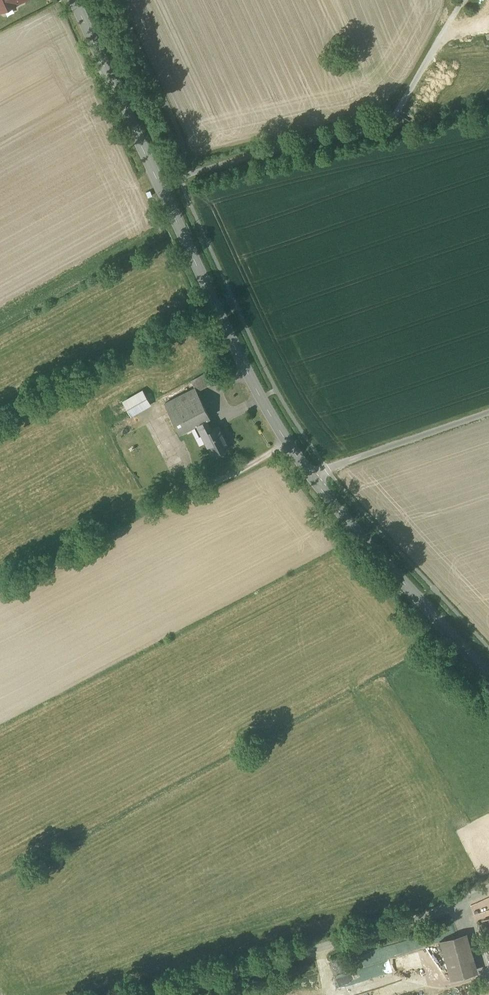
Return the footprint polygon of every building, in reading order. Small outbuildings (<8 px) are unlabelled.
[(22,0),(0,0),(0,10),(22,0)] [(196,391),(211,384),(205,373),(191,380),(196,391)] [(196,391),(191,380),(161,396),(180,432),(197,423),(206,419),(210,417),(196,391)] [(151,404),(145,392),(124,402),(131,414),(151,404)] [(197,423),(212,453),(228,445),(218,426),(212,429),(206,419),(197,423)] [(476,972),(465,933),(440,940),(450,978),(476,972)]
